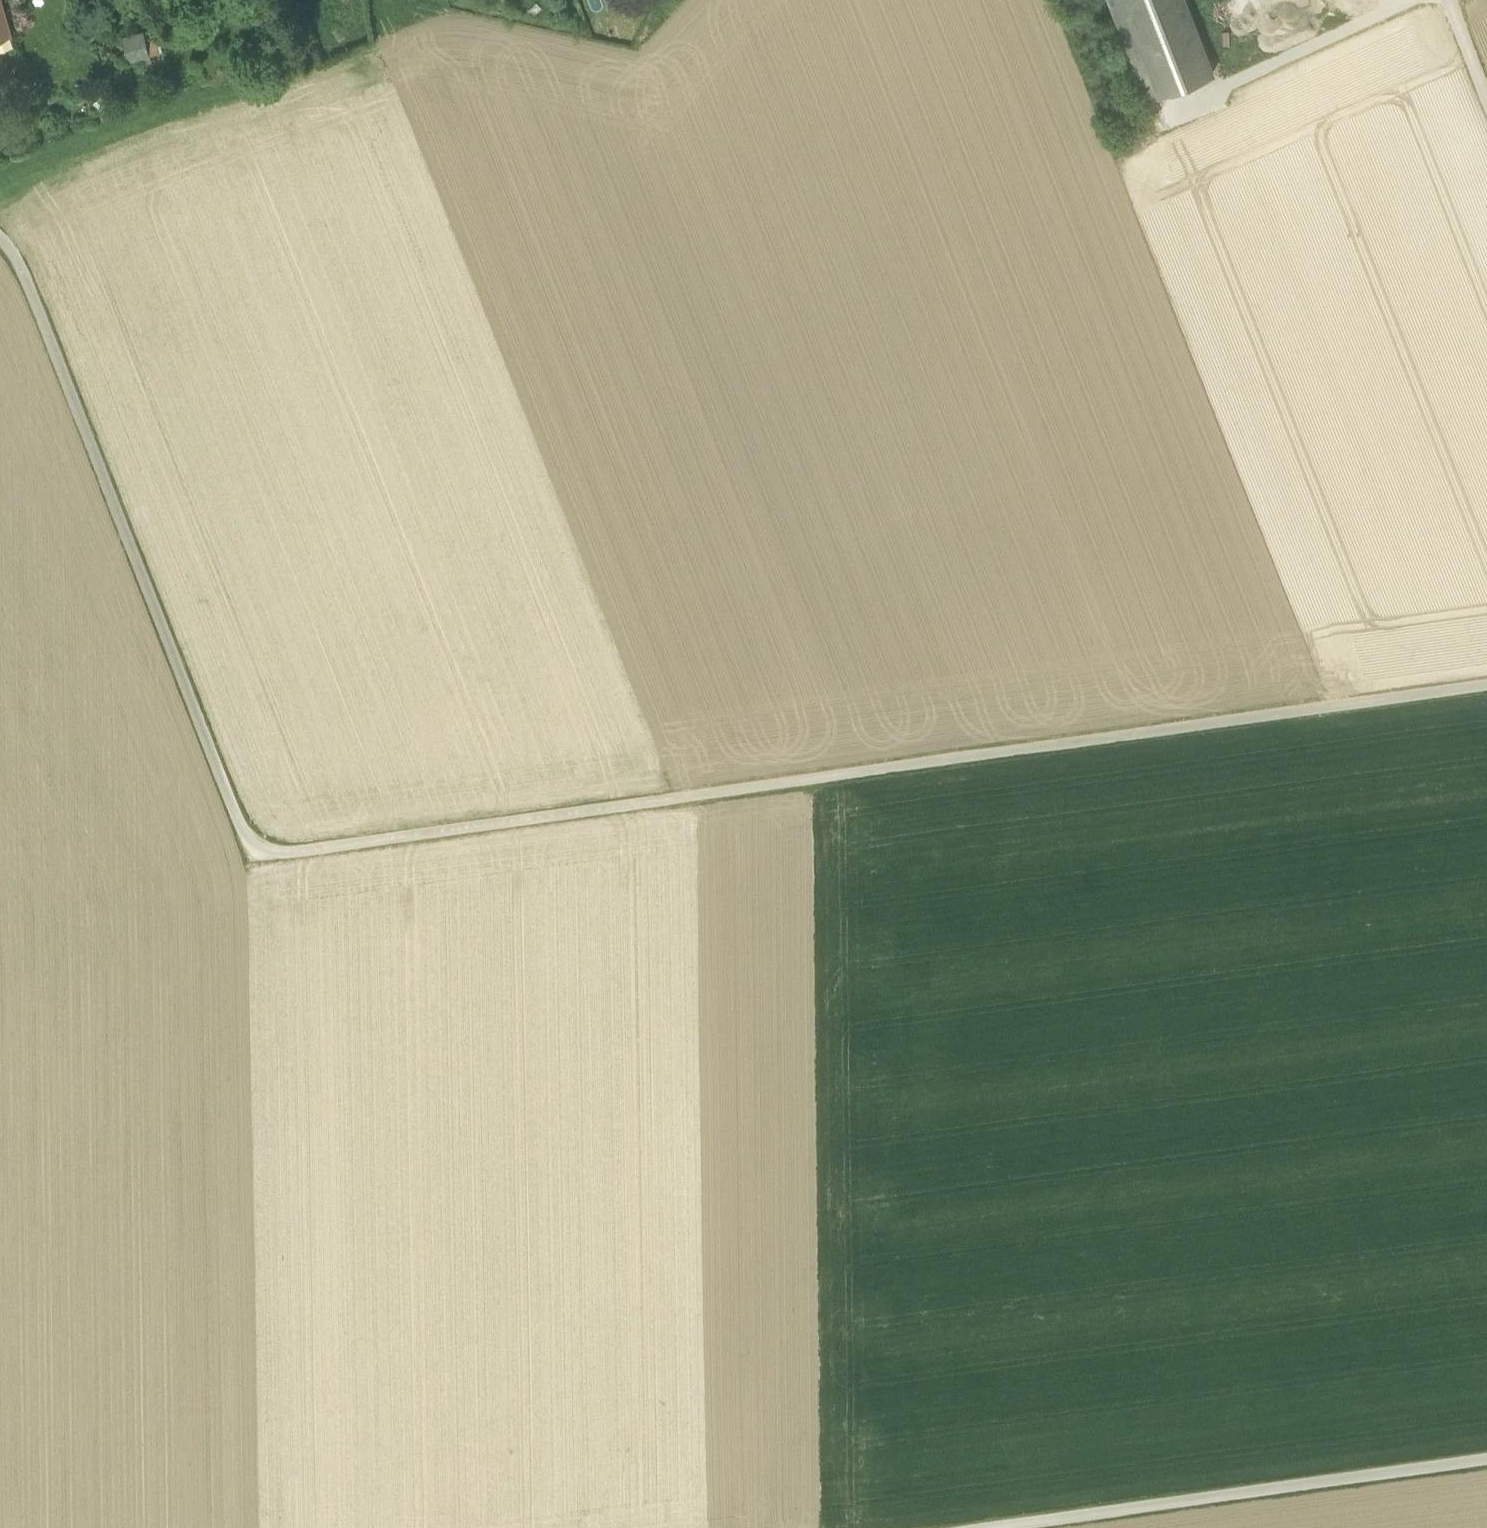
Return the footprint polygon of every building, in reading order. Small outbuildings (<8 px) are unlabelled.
[(12,34),(0,0),(0,38),(12,34)] [(1146,99),(1184,84),(1213,73),(1205,54),(1185,0),(1108,0),(1139,80),(1146,99)] [(122,37),(131,63),(150,58),(144,32),(122,37)] [(12,34),(0,38),(0,46),(5,48),(15,45),(12,34)]
